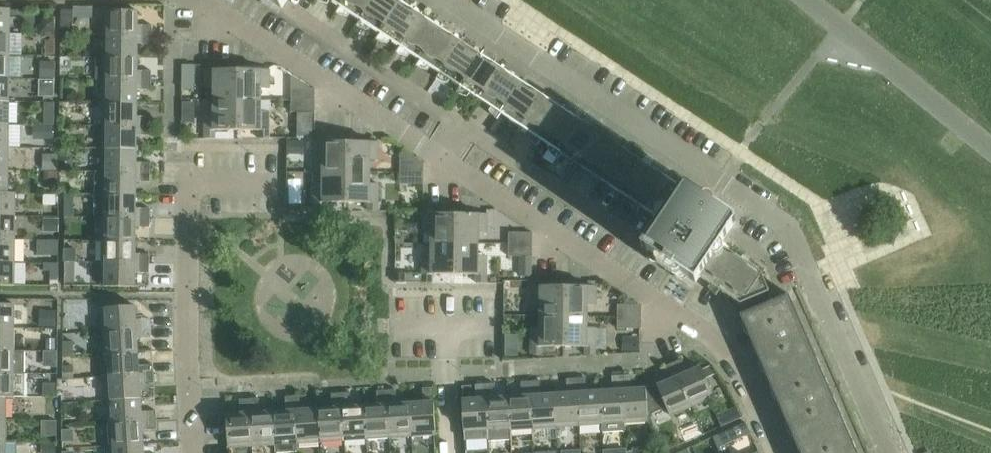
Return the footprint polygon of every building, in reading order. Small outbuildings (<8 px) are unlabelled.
[(282,10),(289,0),(268,0),(282,10)] [(341,8),(346,0),(328,0),(341,8)] [(341,8),(361,21),(375,0),(346,0),(341,8)] [(361,21),(381,35),(402,2),(398,0),(375,0),(361,21)] [(402,2),(381,35),(401,48),(422,16),(402,2)] [(10,34),(11,10),(0,10),(0,33),(10,34)] [(62,11),(61,35),(73,35),(74,11),(62,11)] [(105,11),(105,35),(152,35),(152,26),(138,26),(138,12),(105,11)] [(422,16),(401,48),(421,61),(442,29),(422,16)] [(43,20),(43,32),(53,32),(54,21),(43,20)] [(442,29),(421,61),(441,74),(462,42),(442,29)] [(10,56),(10,34),(0,33),(0,56),(10,56)] [(105,35),(105,58),(137,58),(138,45),(152,45),(152,35),(105,35)] [(462,42),(441,74),(461,88),(482,55),(462,42)] [(482,55),(461,88),(481,101),(502,69),(482,55)] [(10,79),(10,56),(0,56),(0,79),(10,79)] [(97,81),(105,81),(152,81),(152,71),(137,71),(137,58),(105,58),(97,58),(97,81)] [(41,63),(40,78),(55,79),(55,63),(41,63)] [(195,66),(182,66),(182,77),(195,77),(195,66)] [(502,69),(481,101),(501,114),(522,82),(502,69)] [(214,89),(214,100),(238,101),(238,70),(206,70),(206,89),(214,89)] [(238,70),(238,101),(261,101),(261,89),(270,89),(270,70),(238,70)] [(310,89),(291,78),(291,101),(315,101),(315,89),(310,89)] [(10,102),(10,79),(0,79),(0,102),(10,102)] [(105,81),(104,103),(137,104),(137,91),(152,91),(152,81),(105,81)] [(522,82),(501,114),(521,128),(542,95),(522,82)] [(542,95),(521,128),(541,141),(562,109),(542,95)] [(238,101),(214,100),(214,112),(206,112),(206,139),(215,139),(215,131),(237,131),(238,101)] [(238,101),(237,131),(260,131),(260,140),(269,140),(269,112),(261,112),(261,101),(238,101)] [(315,101),(291,101),(291,113),(315,113),(315,101)] [(0,102),(0,125),(9,125),(10,102),(0,102)] [(194,103),(182,102),(182,110),(194,111),(194,103)] [(104,103),(104,126),(151,127),(151,117),(137,117),(137,104),(104,103)] [(562,109),(541,141),(561,154),(582,122),(562,109)] [(582,122),(561,154),(581,167),(602,135),(582,122)] [(9,148),(9,125),(0,125),(0,148),(9,148)] [(104,126),(104,149),(137,150),(137,136),(151,136),(151,127),(104,126)] [(53,127),(42,127),(42,139),(53,139),(53,127)] [(602,135),(581,167),(601,181),(622,148),(602,135)] [(304,141),(287,141),(287,153),(304,154),(304,141)] [(323,161),(323,172),(347,173),(347,142),(315,142),(315,161),(323,161)] [(347,142),(347,173),(370,173),(370,161),(378,161),(378,142),(347,142)] [(9,171),(9,148),(0,148),(0,171),(9,171)] [(622,148),(601,181),(621,194),(642,162),(622,148)] [(104,149),(104,172),(151,173),(151,163),(136,163),(137,150),(104,149)] [(55,156),(42,155),(42,170),(55,170),(55,156)] [(400,161),(400,173),(424,173),(424,161),(400,161)] [(642,162),(621,194),(641,207),(662,175),(642,162)] [(0,171),(0,194),(9,194),(9,193),(9,171),(0,171)] [(56,172),(43,172),(43,180),(55,180),(56,172)] [(96,172),(95,195),(136,196),(136,182),(151,182),(151,173),(104,172),(96,172)] [(347,173),(323,172),(323,184),(315,184),(314,211),(324,211),(324,203),(346,203),(347,173)] [(347,173),(346,203),(369,203),(368,212),(378,212),(378,184),(370,184),(370,173),(347,173)] [(424,173),(400,173),(400,185),(424,185),(424,173)] [(662,175),(641,207),(660,220),(661,221),(683,188),(682,188),(662,175)] [(661,221),(660,220),(642,248),(696,284),(700,278),(740,304),(769,292),(761,272),(721,246),(736,223),(735,219),(716,206),(715,203),(714,201),(711,199),(709,199),(706,199),(687,186),(682,187),(682,188),(683,188),(661,221)] [(16,217),(16,193),(9,193),(9,194),(0,194),(0,217),(16,217)] [(56,195),(44,195),(44,205),(56,205),(56,195)] [(136,196),(95,195),(95,218),(103,218),(150,218),(150,209),(136,209),(136,196)] [(432,233),(432,244),(455,245),(455,214),(424,214),(423,233),(432,233)] [(455,214),(455,245),(478,245),(479,233),(487,233),(487,215),(455,214)] [(16,240),(16,217),(0,217),(0,240),(16,240)] [(103,218),(103,241),(136,241),(136,228),(150,228),(150,218),(103,218)] [(47,219),(47,231),(60,231),(60,219),(47,219)] [(509,233),(509,245),(533,245),(533,233),(509,233)] [(15,263),(16,240),(0,240),(0,263),(15,263)] [(103,241),(103,263),(150,264),(150,254),(136,254),(136,241),(103,241)] [(48,242),(47,254),(56,254),(56,242),(48,242)] [(455,245),(432,244),(431,256),(423,256),(423,274),(423,283),(432,283),(432,275),(455,275),(455,245)] [(455,245),(455,275),(477,275),(477,284),(486,284),(487,257),(478,256),(478,245),(455,245)] [(533,245),(509,245),(508,257),(519,257),(532,257),(533,245)] [(77,249),(65,249),(65,262),(77,262),(77,249)] [(532,257),(519,257),(518,277),(532,277),(532,257)] [(0,263),(0,286),(15,287),(15,263),(0,263)] [(150,264),(103,263),(103,287),(135,288),(135,274),(150,274),(150,264)] [(48,265),(48,277),(56,277),(57,265),(48,265)] [(423,274),(396,274),(396,283),(423,283),(423,274)] [(541,305),(540,317),(564,317),(564,286),(532,286),(532,305),(541,305)] [(564,286),(564,317),(587,317),(587,306),(596,306),(596,287),(564,286)] [(744,314),(804,452),(857,452),(789,295),(744,314)] [(15,329),(15,305),(0,305),(0,328),(15,329)] [(617,305),(617,317),(641,317),(641,305),(617,305)] [(103,308),(104,332),(151,329),(151,319),(136,320),(135,306),(103,308)] [(43,311),(42,326),(56,327),(57,312),(43,311)] [(564,317),(540,317),(540,328),(532,328),(532,355),(541,356),(541,347),(564,347),(564,317)] [(564,317),(564,347),(586,348),(586,356),(595,356),(595,329),(587,329),(587,317),(564,317)] [(641,317),(617,317),(617,329),(641,329),(641,317)] [(14,351),(15,329),(0,328),(0,351),(14,351)] [(151,329),(104,332),(106,354),(138,352),(138,339),(152,338),(151,329)] [(56,339),(47,339),(47,350),(56,350),(56,339)] [(74,343),(64,343),(64,356),(73,356),(74,343)] [(518,350),(504,350),(504,358),(517,358),(518,350)] [(0,351),(0,374),(14,374),(25,374),(25,352),(15,351),(0,351)] [(138,352),(106,354),(107,377),(154,374),(154,365),(139,366),(138,352)] [(682,360),(673,364),(692,407),(714,397),(706,379),(702,371),(701,367),(688,373),(682,360)] [(647,389),(646,389),(648,417),(667,408),(670,416),(692,407),(673,364),(664,368),(670,381),(656,387),(647,389)] [(73,366),(64,367),(64,380),(74,379),(73,366)] [(712,366),(702,371),(706,379),(716,375),(712,366)] [(7,397),(7,398),(14,398),(14,374),(0,374),(0,397),(7,397)] [(154,374),(107,377),(108,400),(141,398),(140,385),(155,384),(154,374)] [(613,391),(600,392),(602,425),(602,433),(625,432),(624,423),(622,376),(612,377),(613,391)] [(631,376),(622,376),(624,423),(648,422),(648,417),(646,389),(632,390),(631,376)] [(586,378),(576,379),(579,426),(602,425),(600,392),(587,393),(586,378)] [(567,394),(554,395),(556,427),(579,426),(576,379),(567,380),(567,394)] [(540,381),(531,382),(534,429),(556,427),(554,395),(541,396),(540,381)] [(522,397),(509,397),(511,430),(534,429),(531,382),(521,383),(522,397)] [(55,384),(43,384),(43,397),(55,397),(55,384)] [(495,384),(485,385),(489,440),(489,442),(511,440),(511,430),(509,397),(496,398),(495,384)] [(476,400),(462,401),(464,433),(465,433),(465,441),(489,440),(485,385),(476,385),(476,400)] [(424,403),(410,404),(412,436),(436,435),(433,388),(423,389),(424,403)] [(396,390),(387,391),(390,438),(412,436),(410,404),(397,405),(396,390)] [(378,406),(365,407),(367,439),(390,438),(387,391),(377,391),(378,406)] [(351,393),(341,394),(344,441),(367,439),(365,407),(352,408),(351,393)] [(333,409),(319,410),(321,442),(344,441),(341,394),(332,394),(333,409)] [(305,396),(295,397),(298,444),(321,442),(319,410),(305,410),(305,396)] [(287,412),(273,412),(276,445),(276,452),(299,451),(298,444),(295,397),(286,397),(287,412)] [(141,398),(108,400),(110,423),(157,421),(156,411),(142,412),(141,398)] [(253,446),(250,399),(240,400),(241,414),(227,415),(229,448),(253,446)] [(259,399),(250,399),(253,446),(276,445),(273,412),(260,413),(259,399)] [(717,416),(721,427),(743,418),(738,407),(717,416)] [(157,421),(110,423),(111,446),(144,444),(143,431),(158,430),(157,421)] [(54,424),(44,424),(45,436),(55,436),(54,424)] [(713,438),(720,452),(730,452),(727,445),(751,435),(746,424),(713,438)] [(16,443),(6,443),(0,443),(0,452),(16,452),(16,443)] [(111,446),(112,452),(144,452),(144,444),(111,446)] [(44,452),(56,452),(56,445),(44,445),(44,452)]
